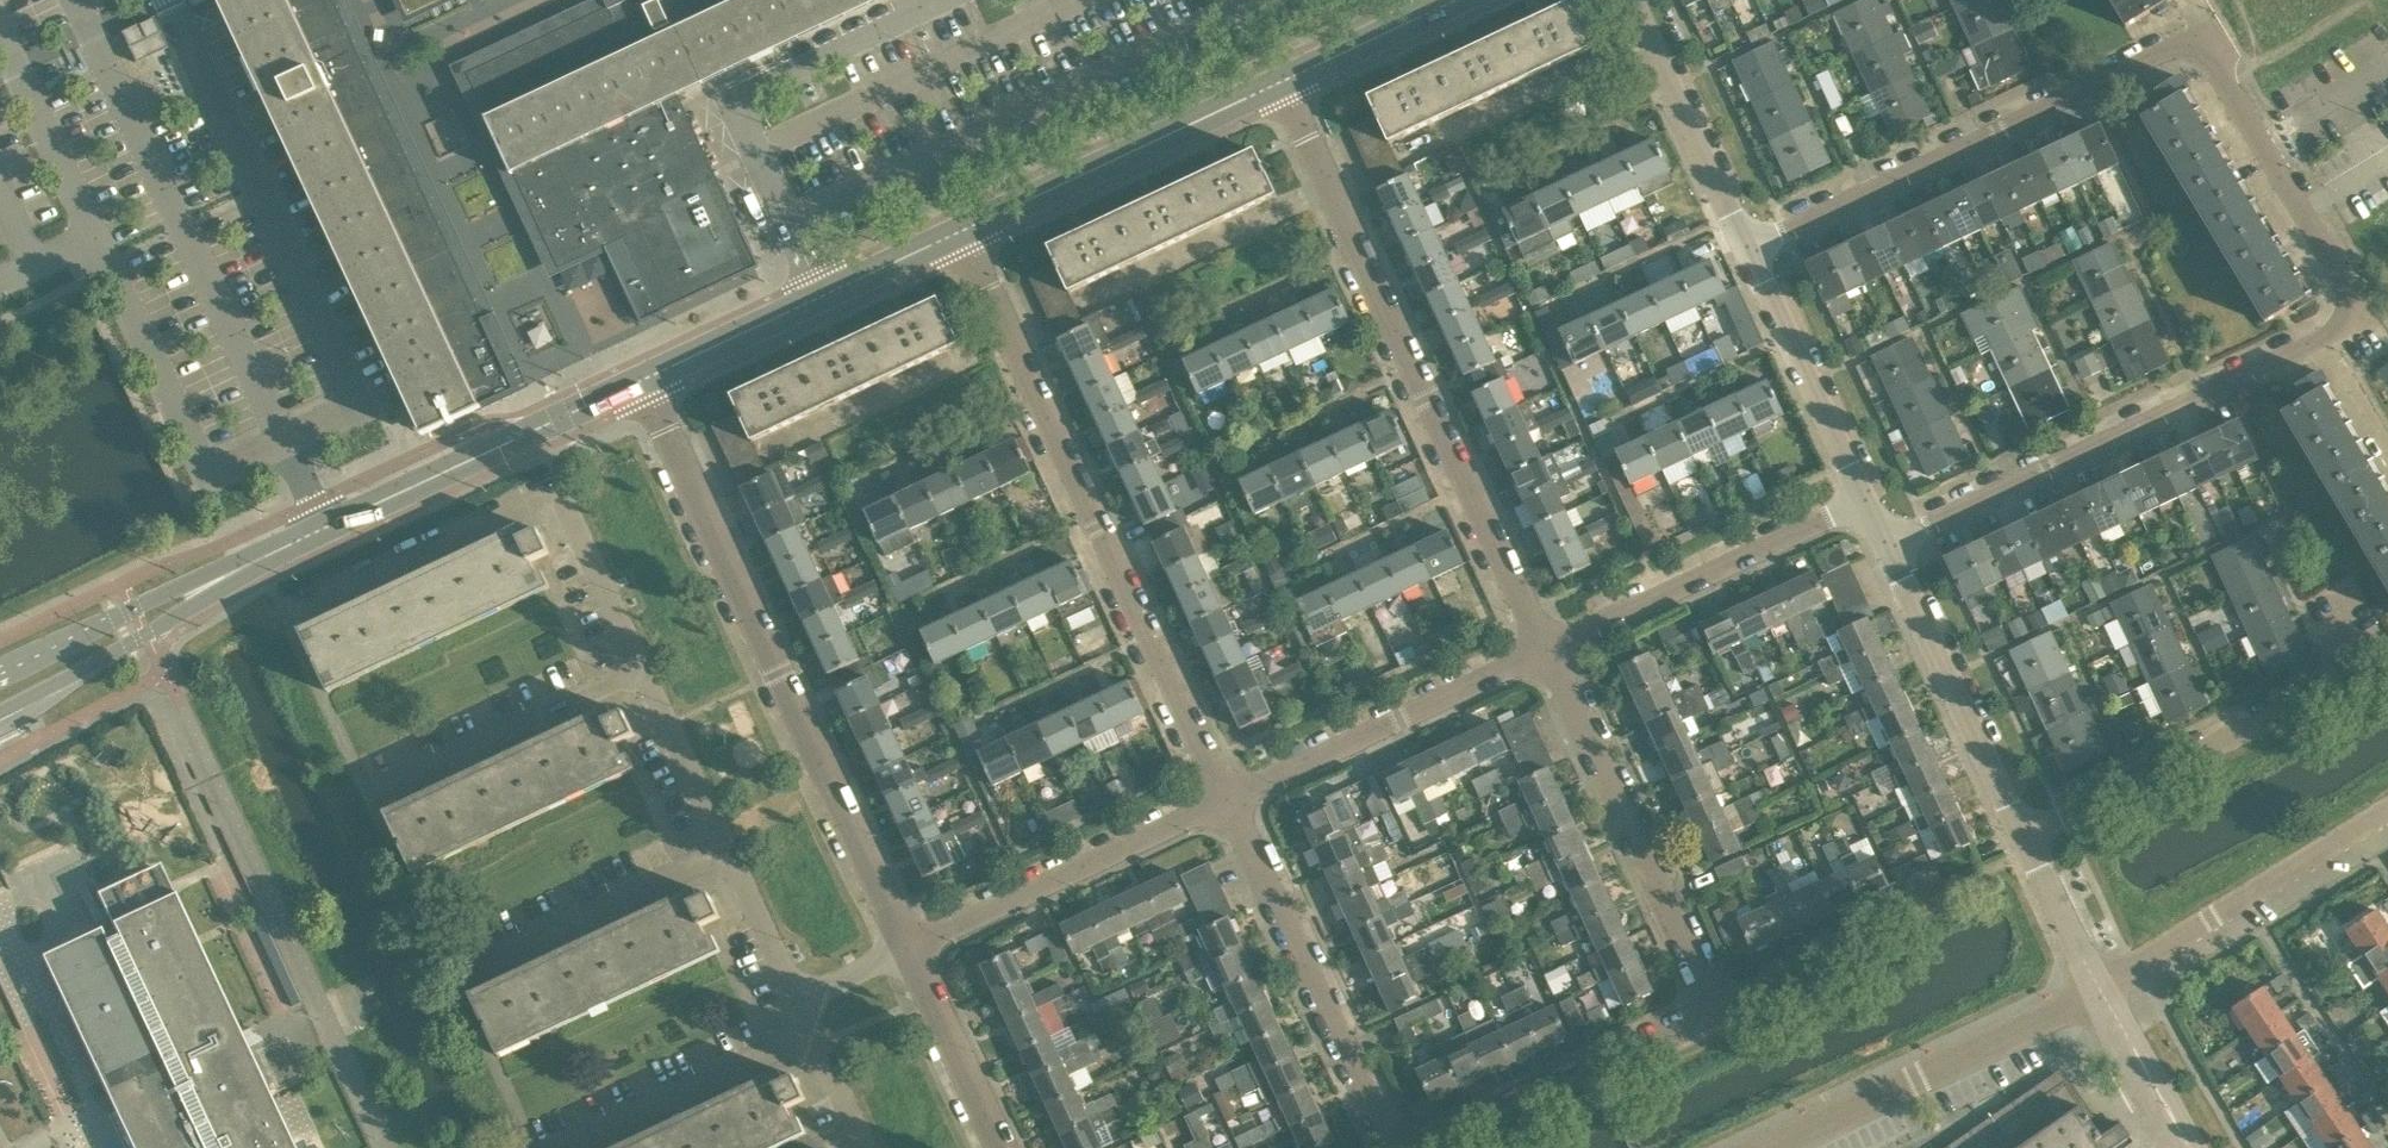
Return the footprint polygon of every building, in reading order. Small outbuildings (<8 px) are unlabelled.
[(414,401),(429,433),(476,411),(471,401),(478,398),(514,381),(353,40),(334,0),(225,0),(414,401)] [(405,15),(439,0),(398,0),(405,15)] [(764,276),(748,241),(680,95),(883,0),(623,0),(618,3),(474,70),(494,114),(488,118),(514,173),(558,269),(626,238),(661,314),(711,291),(715,298),(764,276)] [(1829,7),(1826,0),(1802,0),(1809,16),(1829,7)] [(1876,0),(1867,0),(1834,15),(1852,54),(1893,35),(1876,0)] [(1999,0),(1967,0),(1953,7),(1971,46),(2012,27),(1999,0)] [(2125,27),(2164,3),(2163,0),(2109,0),(2125,25),(2125,27)] [(1542,9),(1537,12),(1539,17),(1561,63),(1596,46),(1587,27),(1582,17),(1574,1),(1545,15),(1542,9)] [(1786,16),(1790,25),(1803,19),(1797,6),(1784,12),(1786,16)] [(1527,79),(1561,63),(1539,17),(1537,12),(1531,15),(1533,20),(1505,33),(1527,79)] [(137,23),(121,31),(135,62),(167,47),(158,29),(152,16),(137,23)] [(1786,16),(1773,22),(1777,31),(1790,25),(1786,16)] [(1751,43),(1771,34),(1766,23),(1746,32),(1751,43)] [(1927,24),(1912,31),(1919,45),(1933,38),(1927,24)] [(1971,46),(1980,65),(1970,70),(1980,90),(2031,67),(2012,27),(1971,46)] [(1474,41),(1469,44),(1471,49),(1493,95),(1527,79),(1505,33),(1477,47),(1474,41)] [(1911,74),(1893,35),(1852,54),(1870,93),(1911,74)] [(1458,111),(1493,95),(1471,49),(1469,44),(1463,47),(1465,52),(1437,65),(1458,111)] [(1792,82),(1774,44),(1733,63),(1751,101),(1792,82)] [(1933,66),(1938,77),(1953,70),(1948,59),(1933,66)] [(1406,74),(1400,76),(1403,81),(1424,127),(1458,111),(1437,65),(1408,79),(1406,74)] [(1911,74),(1870,93),(1889,133),(1922,118),(1930,114),(1911,74)] [(1389,144),(1424,127),(1403,81),(1400,76),(1395,79),(1397,84),(1367,98),(1374,112),(1375,113),(1374,113),(1378,122),(1380,126),(1386,139),(1389,144)] [(2264,323),(2304,298),(2181,96),(2188,91),(2180,78),(2174,81),(2173,80),(2161,87),(2162,89),(2156,92),(2164,106),(2141,120),(2264,323)] [(1810,121),(1792,82),(1751,101),(1769,140),(1810,121)] [(1836,92),(1821,99),(1827,112),(1842,105),(1836,92)] [(1977,93),(1968,97),(1972,105),(1981,101),(1977,93)] [(1930,114),(1922,118),(1926,127),(1940,120),(1936,111),(1930,114)] [(1378,122),(1374,113),(1348,126),(1354,139),(1380,126),(1378,122)] [(1810,121),(1769,140),(1788,181),(1829,162),(1810,121)] [(2118,166),(2099,125),(2079,135),(2097,175),(2118,166)] [(1359,151),(1386,139),(1380,126),(1354,139),(1359,151)] [(2059,144),(2078,185),(2097,175),(2079,135),(2059,144)] [(1392,151),(1389,144),(1386,139),(1359,151),(1365,164),(1392,151)] [(1675,183),(1670,173),(1654,140),(1623,154),(1644,198),(1675,183)] [(2040,153),(2059,194),(2078,185),(2059,144),(2040,153)] [(1219,167),(1241,213),(1277,196),(1266,173),(1261,163),(1255,150),(1225,164),(1223,159),(1217,162),(1219,167)] [(1371,176),(1398,164),(1392,151),(1365,164),(1371,176)] [(2020,163),(2039,203),(2059,194),(2040,153),(2020,163)] [(1646,202),(1644,198),(1623,154),(1593,168),(1609,202),(1616,216),(1646,202)] [(1207,229),(1241,213),(1219,167),(1217,162),(1211,165),(1214,170),(1186,183),(1207,229)] [(2001,172),(2020,212),(2039,203),(2020,163),(2001,172)] [(1404,176),(1398,164),(1371,176),(1378,190),(1404,176)] [(1563,182),(1579,216),(1609,202),(1593,168),(1563,182)] [(1982,181),(2001,221),(2020,212),(2001,172),(1982,181)] [(1390,216),(1421,202),(1408,175),(1404,176),(1378,190),(1390,216)] [(1445,185),(1450,194),(1465,187),(1461,178),(1445,185)] [(1962,190),(1981,230),(2001,221),(1982,181),(1962,190)] [(1575,232),(1569,220),(1579,216),(1563,182),(1533,196),(1554,242),(1575,232)] [(1151,199),(1173,245),(1207,229),(1186,183),(1157,196),(1155,191),(1149,194),(1151,199)] [(1434,202),(1450,194),(1445,185),(1429,192),(1434,202)] [(1943,199),(1962,240),(1981,230),(1962,190),(1943,199)] [(1139,261),(1173,245),(1151,199),(1149,194),(1143,196),(1146,201),(1117,215),(1139,261)] [(1524,257),(1554,242),(1533,196),(1502,211),(1518,244),(1524,257)] [(1924,208),(1943,249),(1962,240),(1943,199),(1924,208)] [(1433,228),(1421,202),(1390,216),(1403,243),(1433,228)] [(1904,217),(1923,258),(1943,249),(1924,208),(1904,217)] [(2122,228),(2136,223),(2132,213),(2119,218),(2122,228)] [(1083,231),(1105,277),(1139,261),(1117,215),(1089,228),(1086,223),(1081,226),(1083,231)] [(2112,216),(2098,223),(2104,238),(2119,231),(2112,216)] [(1885,226),(1904,267),(1923,258),(1904,217),(1885,226)] [(1666,243),(1689,232),(1683,221),(1661,231),(1666,243)] [(1069,294),(1105,277),(1083,231),(1081,226),(1075,228),(1078,233),(1048,247),(1053,259),(1055,263),(1058,269),(1061,276),(1067,288),(1069,294)] [(1866,236),(1885,276),(1904,267),(1885,226),(1866,236)] [(2076,231),(2084,247),(2094,242),(2086,226),(2076,231)] [(2059,234),(2068,254),(2083,248),(2073,227),(2059,234)] [(1403,243),(1415,269),(1446,255),(1433,228),(1403,243)] [(1486,231),(1470,238),(1474,247),(1490,240),(1486,231)] [(1846,245),(1866,285),(1885,276),(1866,236),(1846,245)] [(1631,244),(1637,257),(1650,251),(1643,237),(1630,243),(1631,244)] [(1474,247),(1470,238),(1454,245),(1458,255),(1474,247)] [(2040,252),(2046,265),(2065,256),(2059,242),(2040,252)] [(2113,244),(2073,263),(2091,301),(2132,282),(2113,244)] [(1828,254),(1847,294),(1866,285),(1846,245),(1828,254)] [(2021,258),(2028,274),(2046,265),(2040,252),(2039,250),(2021,258)] [(1601,258),(1607,270),(1621,264),(1615,251),(1601,258)] [(2007,284),(2021,277),(2009,251),(1995,258),(2007,284)] [(1847,294),(1828,254),(1806,264),(1825,304),(1847,294)] [(1458,281),(1446,255),(1415,269),(1427,296),(1458,281)] [(1727,335),(1711,301),(1726,294),(1711,260),(1680,275),(1695,308),(1696,308),(1702,321),(1712,342),(1727,335)] [(1028,275),(1034,288),(1061,276),(1058,269),(1055,263),(1028,275)] [(1590,263),(1571,272),(1577,284),(1596,275),(1590,263)] [(1695,308),(1680,275),(1650,289),(1665,322),(1671,335),(1702,321),(1696,308),(1695,308)] [(1040,301),(1067,288),(1061,276),(1034,288),(1040,301)] [(1470,308),(1458,281),(1427,296),(1440,322),(1470,308)] [(1980,292),(1975,282),(1964,287),(1969,297),(1980,292)] [(2150,321),(2132,282),(2091,301),(2110,340),(2150,321)] [(1511,284),(1495,291),(1499,301),(1515,294),(1511,284)] [(1040,301),(1046,314),(1073,301),(1069,294),(1067,288),(1040,301)] [(1303,304),(1319,338),(1351,323),(1335,289),(1303,304)] [(1619,303),(1635,336),(1665,322),(1650,289),(1619,303)] [(1499,301),(1495,291),(1479,298),(1483,308),(1499,301)] [(1990,349),(2031,330),(2013,291),(1972,310),(1990,349)] [(1935,301),(1941,315),(1948,311),(1942,298),(1935,301)] [(903,316),(925,361),(960,345),(951,324),(946,314),(939,299),(909,313),(906,308),(901,310),(903,316)] [(1079,314),(1073,301),(1046,314),(1052,327),(1079,314)] [(1589,317),(1605,350),(1635,336),(1619,303),(1589,317)] [(1273,318),(1289,352),(1319,338),(1303,304),(1273,318)] [(2059,318),(2053,307),(2044,311),(2050,322),(2059,318)] [(1482,333),(1470,308),(1440,322),(1452,348),(1482,333)] [(891,377),(925,361),(903,316),(901,310),(895,313),(897,318),(869,331),(891,377)] [(1920,323),(1927,319),(1924,312),(1917,315),(1920,323)] [(1082,320),(1084,326),(1058,338),(1071,367),(1101,352),(1112,347),(1114,352),(1129,345),(1124,336),(1110,342),(1097,313),(1082,320)] [(1052,327),(1058,338),(1084,326),(1082,320),(1079,314),(1052,327)] [(1559,331),(1560,332),(1547,338),(1561,368),(1574,362),(1575,364),(1605,350),(1589,317),(1559,331)] [(1885,328),(1890,339),(1910,330),(1904,317),(1884,327),(1885,328)] [(1243,333),(1258,366),(1289,352),(1273,318),(1243,333)] [(2150,321),(2110,340),(2129,380),(2169,361),(2150,321)] [(1124,336),(1129,345),(1146,337),(1142,327),(1124,336)] [(1871,348),(1890,339),(1885,328),(1866,337),(1871,348)] [(2036,340),(2031,330),(1990,349),(2009,388),(2049,369),(2041,351),(2049,347),(2044,336),(2036,340)] [(835,347),(857,393),(891,377),(869,331),(841,345),(839,340),(833,342),(835,347)] [(1213,347),(1228,380),(1258,366),(1243,333),(1213,347)] [(1488,375),(1504,367),(1501,359),(1496,362),(1482,333),(1452,348),(1465,376),(1484,367),(1488,375)] [(1712,342),(1716,350),(1722,363),(1738,355),(1729,335),(1727,335),(1712,342)] [(1858,337),(1845,344),(1851,357),(1864,351),(1858,337)] [(1930,377),(1912,339),(1872,358),(1890,396),(1930,377)] [(822,409),(857,393),(835,347),(833,342),(827,345),(829,350),(801,363),(822,409)] [(1228,380),(1213,347),(1183,361),(1198,394),(1228,380)] [(1071,367),(1083,393),(1114,379),(1101,352),(1071,367)] [(2082,379),(2101,370),(2093,352),(2074,361),(2082,379)] [(1686,364),(1692,377),(1708,370),(1702,357),(1686,364)] [(767,379),(788,425),(822,409),(801,363),(772,377),(770,372),(765,374),(767,379)] [(1300,377),(1294,364),(1288,367),(1294,380),(1300,377)] [(1967,380),(1960,366),(1949,371),(1956,385),(1967,380)] [(1508,376),(1504,367),(1488,375),(1492,384),(1473,393),(1485,420),(1516,405),(1504,378),(1508,376)] [(2049,369),(2009,388),(2028,428),(2068,409),(2049,369)] [(2341,407),(2321,373),(2319,374),(2319,375),(2316,377),(2314,375),(2301,383),(2303,385),(2299,387),(2298,386),(2296,387),(2304,401),(2281,414),(2387,593),(2387,500),(2334,411),(2341,407)] [(743,420),(744,423),(750,436),(753,442),(788,425),(767,379),(765,374),(759,377),(761,382),(731,396),(738,410),(739,411),(743,420)] [(1668,376),(1657,381),(1662,391),(1673,386),(1668,376)] [(1949,416),(1930,377),(1890,396),(1908,435),(1949,416)] [(1356,380),(1348,378),(1341,381),(1346,393),(1359,387),(1356,380)] [(1126,404),(1114,379),(1083,393),(1095,419),(1126,404)] [(1150,387),(1154,397),(1170,389),(1166,380),(1150,387)] [(1327,391),(1331,400),(1344,394),(1337,380),(1330,383),(1327,391)] [(1737,395),(1752,429),(1783,414),(1768,381),(1737,395)] [(1640,383),(1625,390),(1632,406),(1647,399),(1640,383)] [(1154,397),(1150,387),(1134,394),(1139,404),(1154,397)] [(1707,409),(1722,443),(1752,429),(1737,395),(1707,409)] [(1527,401),(1516,405),(1485,420),(1498,446),(1529,432),(1539,427),(1541,433),(1558,425),(1553,415),(1537,423),(1527,401)] [(1095,419),(1108,445),(1138,431),(1126,404),(1095,419)] [(1995,422),(1987,405),(1975,410),(1983,427),(1995,422)] [(1569,409),(1553,415),(1558,425),(1573,418),(1569,409)] [(1677,423),(1692,457),(1722,443),(1707,409),(1677,423)] [(1391,410),(1360,424),(1376,458),(1407,443),(1391,410)] [(712,424),(712,425),(717,436),(744,423),(743,420),(739,411),(712,424)] [(1181,412),(1169,417),(1176,433),(1188,427),(1181,412)] [(1949,416),(1908,435),(1927,476),(1968,457),(1949,416)] [(1250,422),(1255,434),(1269,428),(1266,423),(1257,419),(1250,422)] [(2217,430),(2236,471),(2257,461),(2238,421),(2217,430)] [(744,423),(717,436),(723,448),(750,436),(744,423)] [(1646,438),(1662,471),(1692,457),(1677,423),(1646,438)] [(1330,438),(1346,472),(1376,458),(1360,424),(1330,438)] [(1592,435),(1599,450),(1616,442),(1609,427),(1592,435)] [(1893,441),(1901,436),(1898,430),(1889,434),(1893,441)] [(2197,439),(2216,480),(2236,471),(2217,430),(2197,439)] [(1144,444),(1138,431),(1108,445),(1120,471),(1151,457),(1161,452),(1164,457),(1179,450),(1175,441),(1159,448),(1155,439),(1144,444)] [(1510,473),(1541,458),(1529,432),(1498,446),(1510,473)] [(1191,433),(1175,441),(1179,450),(1195,442),(1191,433)] [(750,436),(723,448),(729,462),(756,449),(753,442),(750,436)] [(1300,453),(1316,486),(1346,472),(1330,438),(1300,453)] [(1662,471),(1646,438),(1615,452),(1631,485),(1662,471)] [(1747,449),(1748,451),(1757,447),(1754,438),(1744,443),(1747,449)] [(2178,449),(2196,489),(2216,480),(2197,439),(2178,449)] [(986,454),(1001,488),(1032,473),(1017,440),(986,454)] [(1892,444),(1896,454),(1905,450),(1900,440),(1892,444)] [(756,449),(729,462),(735,475),(762,462),(756,449)] [(2159,458),(2178,498),(2196,489),(2178,449),(2159,458)] [(1316,486),(1300,453),(1270,467),(1286,500),(1292,513),(1312,504),(1306,491),(1316,486)] [(955,468),(971,502),(1001,488),(986,454),(955,468)] [(1120,471),(1132,497),(1163,483),(1151,457),(1120,471)] [(1554,485),(1541,458),(1510,473),(1523,499),(1554,485)] [(2139,467),(2158,507),(2178,498),(2159,458),(2139,467)] [(1767,495),(1780,489),(1766,459),(1753,465),(1757,473),(1767,495)] [(765,468),(768,475),(741,487),(754,515),(796,495),(793,490),(780,461),(765,468)] [(1593,461),(1577,468),(1582,478),(1598,471),(1593,461)] [(762,462),(735,475),(741,487),(768,475),(765,468),(762,462)] [(1203,464),(1190,470),(1197,485),(1210,479),(1203,464)] [(1286,500),(1270,467),(1239,481),(1255,515),(1286,500)] [(2121,476),(2139,516),(2158,507),(2139,467),(2121,476)] [(925,482),(940,516),(971,502),(955,468),(925,482)] [(1792,477),(1787,468),(1776,473),(1781,482),(1792,477)] [(1419,475),(1391,488),(1397,501),(1425,488),(1419,475)] [(809,483),(813,493),(829,485),(825,476),(809,483)] [(2102,484),(2120,525),(2139,516),(2121,476),(2102,484)] [(1554,485),(1523,499),(1535,525),(1566,511),(1560,499),(1570,494),(1566,485),(1564,481),(1554,485)] [(894,496),(910,530),(940,516),(925,482),(894,496)] [(793,490),(796,495),(798,500),(813,493),(809,483),(793,490)] [(1176,511),(1163,483),(1132,497),(1145,525),(1165,516),(1168,524),(1184,516),(1181,509),(1176,511)] [(2082,494),(2101,534),(2120,525),(2102,484),(2082,494)] [(272,486),(257,493),(261,503),(277,495),(272,486)] [(1425,488),(1397,501),(1398,502),(1403,513),(1431,500),(1425,488)] [(2062,503),(2081,544),(2101,534),(2082,494),(2062,503)] [(796,495),(754,515),(767,541),(797,526),(808,521),(798,500),(796,495)] [(910,530),(894,496),(864,510),(880,544),(910,530)] [(1403,513),(1398,502),(1384,508),(1389,520),(1403,513)] [(2043,512),(2062,553),(2081,544),(2062,503),(2043,512)] [(2251,505),(2237,511),(2244,526),(2258,519),(2251,505)] [(1685,515),(1692,528),(1709,520),(1703,507),(1685,515)] [(1579,538),(1566,511),(1535,525),(1547,552),(1579,538)] [(2024,521),(2042,562),(2062,553),(2043,512),(2024,521)] [(1617,513),(1602,520),(1607,530),(1622,523),(1617,513)] [(1153,543),(1165,569),(1196,554),(1184,528),(1189,526),(1184,516),(1168,524),(1173,533),(1153,543)] [(1333,522),(1340,536),(1350,532),(1343,517),(1333,522)] [(2242,531),(2235,519),(2228,522),(2225,532),(2229,538),(2242,531)] [(1586,528),(1588,533),(1590,538),(1607,530),(1602,520),(1586,528)] [(1237,536),(1230,521),(1214,528),(1221,544),(1237,536)] [(2004,531),(2023,571),(2042,562),(2024,521),(2004,531)] [(797,526),(767,541),(779,567),(810,553),(797,526)] [(833,536),(838,545),(854,538),(849,528),(833,536)] [(520,538),(518,535),(305,635),(302,628),(299,630),(328,692),(331,691),(329,687),(543,587),(531,562),(549,553),(538,529),(520,538)] [(1417,545),(1433,579),(1463,564),(1448,531),(1417,545)] [(1985,540),(2003,580),(2023,571),(2004,531),(1985,540)] [(1592,565),(1585,552),(1595,547),(1590,538),(1588,533),(1579,538),(1547,552),(1560,580),(1592,565)] [(1318,535),(1305,541),(1310,552),(1323,546),(1318,535)] [(822,553),(838,545),(833,536),(818,543),(822,553)] [(2271,578),(2252,538),(2212,558),(2230,597),(2271,578)] [(1965,549),(1984,589),(2003,580),(1985,540),(1965,549)] [(1387,559),(1402,593),(1433,579),(1417,545),(1387,559)] [(2179,550),(2184,560),(2192,555),(2188,546),(2179,550)] [(1965,549),(1945,558),(1964,599),(1984,589),(1965,549)] [(822,580),(810,553),(779,567),(792,594),(822,580)] [(1196,554),(1165,569),(1177,595),(1209,581),(1196,554)] [(1249,557),(1233,565),(1237,574),(1254,567),(1249,557)] [(1264,563),(1269,575),(1283,568),(1278,559),(1278,557),(1264,563)] [(1357,574),(1372,607),(1402,593),(1387,559),(1357,574)] [(1094,606),(1088,594),(1073,560),(1042,575),(1057,608),(1063,621),(1094,606)] [(1820,576),(1827,590),(1855,576),(1849,563),(1820,576)] [(1233,565),(1218,572),(1222,582),(1237,574),(1233,565)] [(1275,589),(1293,581),(1286,567),(1283,568),(1269,575),(1275,589)] [(2138,582),(2132,567),(2117,574),(2124,588),(2138,582)] [(936,585),(928,569),(902,582),(897,571),(886,576),(899,603),(936,585)] [(2124,588),(2117,574),(2116,571),(2097,579),(2105,597),(2124,588)] [(1813,573),(1785,586),(1812,644),(1823,639),(1823,640),(1838,633),(1845,629),(1839,616),(1817,626),(1809,610),(1826,602),(1813,573)] [(1357,574),(1327,588),(1342,621),(1372,607),(1357,574)] [(822,580),(792,594),(804,620),(834,606),(845,601),(842,596),(833,575),(822,580)] [(1012,589),(1027,622),(1057,608),(1042,575),(1012,589)] [(1861,589),(1855,576),(1827,590),(1833,603),(1861,589)] [(2097,579),(2097,578),(2082,585),(2090,604),(2105,597),(2097,579)] [(2289,617),(2271,578),(2230,597),(2249,636),(2289,617)] [(860,588),(864,597),(879,591),(874,581),(860,588)] [(1177,595),(1189,620),(1220,606),(1209,581),(1177,595)] [(1757,599),(1770,628),(1785,621),(1799,650),(1812,644),(1785,586),(1757,599)] [(2170,625),(2151,586),(2111,605),(2129,644),(2170,625)] [(864,597),(860,588),(842,596),(845,601),(847,605),(864,597)] [(1311,636),(1342,621),(1327,588),(1296,602),(1311,636)] [(981,603),(997,636),(1027,622),(1012,589),(981,603)] [(1867,602),(1861,589),(1833,603),(1839,616),(1867,602)] [(1770,628),(1757,599),(1729,612),(1742,641),(1744,640),(1770,628)] [(1841,666),(1852,661),(1852,660),(1880,647),(1868,620),(1875,617),(1867,602),(1839,616),(1845,629),(1838,633),(1846,649),(1818,662),(1823,674),(1841,666)] [(981,603),(951,617),(967,650),(997,636),(981,603)] [(2041,609),(2048,624),(2062,617),(2055,603),(2041,609)] [(834,606),(804,620),(816,647),(847,632),(834,606)] [(1233,633),(1220,606),(1189,620),(1202,648),(1233,633)] [(1259,617),(1263,626),(1278,619),(1274,609),(1259,617)] [(2216,610),(2194,619),(2199,631),(2221,622),(2216,610)] [(2032,631),(2046,625),(2040,611),(2026,617),(2032,631)] [(1748,652),(1749,651),(1744,640),(1742,641),(1729,612),(1701,625),(1714,654),(1729,647),(1734,658),(1736,658),(1744,674),(1755,669),(1748,652)] [(936,665),(967,650),(951,617),(920,631),(936,665)] [(1263,626),(1259,617),(1242,624),(1247,634),(1263,626)] [(2292,677),(2313,667),(2289,617),(2249,636),(2241,640),(2250,658),(2257,655),(2267,675),(2286,666),(2292,677)] [(2027,634),(2020,618),(2006,625),(2013,640),(2027,634)] [(1457,638),(1452,625),(1435,633),(1441,645),(1457,638)] [(2188,665),(2170,625),(2129,644),(2148,683),(2148,684),(2188,665)] [(2000,626),(1981,635),(1989,651),(2008,643),(2000,626)] [(847,632),(816,647),(829,674),(848,665),(852,672),(868,665),(864,657),(870,654),(858,627),(847,632)] [(1669,655),(1696,642),(1691,630),(1663,643),(1669,655)] [(2197,636),(2206,656),(2219,650),(2209,630),(2197,636)] [(1114,633),(1104,638),(1101,645),(1106,654),(1120,647),(1114,633)] [(1202,648),(1215,676),(1246,661),(1233,633),(1202,648)] [(2069,673),(2051,633),(2010,652),(2029,691),(2069,673)] [(1760,646),(1749,651),(1748,652),(1755,669),(1767,663),(1760,646)] [(1395,655),(1400,666),(1417,658),(1412,647),(1395,655)] [(1893,675),(1880,647),(1852,660),(1852,661),(1865,688),(1893,675)] [(1698,664),(1709,659),(1705,650),(1694,656),(1698,664)] [(1634,696),(1662,683),(1673,677),(1667,664),(1656,669),(1649,654),(1620,667),(1634,696)] [(1253,675),(1246,661),(1215,676),(1227,702),(1259,687),(1269,682),(1272,687),(1287,680),(1283,670),(1267,678),(1264,670),(1253,675)] [(1299,663),(1283,670),(1287,680),(1303,672),(1299,663)] [(868,665),(852,672),(856,682),(836,691),(849,718),(880,704),(868,676),(872,674),(868,665)] [(2188,719),(2187,713),(2207,704),(2188,665),(2148,684),(2148,683),(2136,689),(2150,718),(2161,712),(2166,723),(2176,718),(2180,723),(2188,719)] [(2088,712),(2069,673),(2029,691),(2047,731),(2088,712)] [(2129,691),(2122,673),(2105,679),(2112,697),(2129,691)] [(1867,722),(1878,716),(1906,703),(1893,675),(1865,688),(1872,705),(1844,718),(1850,730),(1867,722)] [(918,676),(908,680),(912,688),(921,684),(918,676)] [(1129,681),(1098,695),(1114,729),(1145,714),(1129,681)] [(1669,698),(1662,683),(1634,696),(1646,724),(1686,705),(1704,697),(1698,685),(1669,698)] [(1259,687),(1227,702),(1240,729),(1272,715),(1259,687)] [(1723,688),(1708,694),(1715,709),(1730,702),(1723,688)] [(1769,702),(1763,690),(1752,695),(1758,707),(1769,702)] [(2129,694),(2112,701),(2116,710),(2133,702),(2129,694)] [(1098,695),(1068,710),(1084,743),(1114,729),(1098,695)] [(2012,702),(2019,715),(2033,708),(2027,695),(2012,702)] [(1704,697),(1686,705),(1646,724),(1659,751),(1688,738),(1681,722),(1709,709),(1704,697)] [(1906,703),(1878,716),(1891,744),(1920,731),(1906,703)] [(880,704),(849,718),(862,745),(893,730),(880,704)] [(1787,724),(1799,718),(1792,705),(1781,711),(1787,724)] [(932,706),(917,713),(921,723),(937,715),(932,706)] [(1053,757),(1084,743),(1068,710),(1038,724),(1053,757)] [(414,875),(415,875),(417,874),(415,869),(628,769),(617,744),(635,735),(624,711),(606,720),(604,717),(391,817),(388,811),(385,812),(414,875)] [(2088,712),(2047,731),(2065,770),(2106,751),(2088,712)] [(905,730),(921,723),(917,713),(901,721),(905,730)] [(1507,739),(1535,725),(1530,713),(1501,726),(1507,739)] [(971,717),(954,725),(963,746),(981,738),(971,717)] [(1464,736),(1478,765),(1507,751),(1494,722),(1464,736)] [(1792,736),(1799,732),(1795,722),(1787,726),(1792,736)] [(1872,733),(1867,722),(1850,730),(1850,732),(1855,740),(1855,741),(1872,733)] [(1023,772),(1053,757),(1038,724),(1008,738),(1023,772)] [(1542,738),(1535,725),(1507,739),(1514,753),(1542,738)] [(1023,772),(1008,738),(1002,726),(991,731),(997,743),(977,752),(993,786),(1023,772)] [(893,730),(862,745),(874,771),(905,757),(893,730)] [(1876,785),(1893,777),(1904,772),(1933,759),(1920,731),(1891,744),(1898,760),(1870,773),(1876,785)] [(1437,749),(1451,777),(1478,765),(1464,736),(1437,749)] [(1520,766),(1548,751),(1542,738),(1514,753),(1520,766)] [(1672,779),(1729,752),(1724,740),(1695,754),(1688,738),(1659,751),(1672,779)] [(1409,762),(1423,791),(1423,790),(1428,802),(1436,818),(1447,814),(1448,813),(1440,796),(1456,788),(1451,777),(1437,749),(1409,762)] [(1554,765),(1548,751),(1520,766),(1526,779),(1554,765)] [(1735,764),(1729,752),(1672,779),(1686,808),(1714,794),(1707,777),(1735,764)] [(1158,779),(1174,771),(1165,754),(1150,762),(1158,779)] [(874,771),(887,798),(918,783),(905,757),(874,771)] [(941,766),(946,775),(962,768),(957,758),(941,766)] [(1881,797),(1899,789),(1910,784),(1917,800),(1946,786),(1933,759),(1904,772),(1893,777),(1876,785),(1881,797)] [(1436,818),(1428,802),(1423,790),(1423,791),(1409,762),(1381,775),(1395,804),(1411,796),(1424,824),(1436,818)] [(1549,770),(1555,767),(1554,765),(1526,779),(1519,782),(1532,810),(1561,796),(1549,770)] [(930,783),(946,775),(941,766),(925,773),(930,783)] [(1496,770),(1483,776),(1491,793),(1504,787),(1496,770)] [(1480,798),(1491,793),(1483,776),(1472,781),(1480,798)] [(1127,792),(1121,778),(1105,786),(1111,799),(1127,792)] [(1376,778),(1367,782),(1373,794),(1381,790),(1376,778)] [(1816,784),(1820,794),(1830,789),(1825,780),(1816,784)] [(918,783),(887,798),(898,823),(930,808),(918,783)] [(1959,813),(1946,786),(1917,800),(1925,815),(1896,829),(1901,837),(1902,841),(1930,827),(1959,813)] [(1381,790),(1373,794),(1371,795),(1380,815),(1391,810),(1381,790)] [(1714,794),(1686,808),(1698,835),(1727,822),(1714,794)] [(1574,824),(1561,796),(1532,810),(1533,811),(1522,816),(1522,815),(1504,824),(1510,836),(1527,828),(1528,829),(1539,823),(1545,838),(1574,824)] [(1738,817),(1756,808),(1750,796),(1732,804),(1738,817)] [(1504,824),(1522,815),(1516,803),(1499,812),(1504,824)] [(1301,817),(1314,846),(1343,832),(1330,804),(1301,817)] [(1063,805),(1045,813),(1053,829),(1070,821),(1063,805)] [(930,808),(898,823),(911,850),(942,835),(930,808)] [(1761,820),(1756,808),(1738,817),(1743,828),(1761,820)] [(966,818),(971,828),(986,821),(982,811),(966,818)] [(1959,813),(1930,827),(1944,855),(1972,842),(1959,813)] [(1447,814),(1436,818),(1439,824),(1449,819),(1447,814)] [(971,828),(966,818),(950,826),(953,831),(955,836),(971,828)] [(1740,850),(1727,822),(1698,835),(1711,863),(1740,850)] [(1545,838),(1558,866),(1587,852),(1574,824),(1545,838)] [(1901,837),(1896,829),(1887,833),(1891,842),(1901,837)] [(942,835),(911,850),(924,878),(966,859),(955,836),(953,831),(942,836),(942,835)] [(1356,860),(1343,832),(1314,846),(1327,873),(1356,860)] [(1845,836),(1834,842),(1842,859),(1853,854),(1850,846),(1845,836)] [(1842,859),(1834,842),(1822,847),(1830,865),(1842,859)] [(1587,852),(1558,866),(1548,871),(1530,879),(1536,891),(1564,878),(1571,893),(1600,880),(1587,852)] [(1853,854),(1842,859),(1847,870),(1861,899),(1888,887),(1874,857),(1858,864),(1853,854)] [(1924,855),(1907,863),(1912,875),(1930,867),(1924,855)] [(1740,857),(1714,869),(1721,884),(1747,872),(1740,857)] [(1478,871),(1472,859),(1461,865),(1466,877),(1478,871)] [(1525,867),(1530,879),(1548,871),(1542,859),(1525,867)] [(1339,901),(1368,887),(1356,860),(1327,873),(1339,901)] [(1797,880),(1799,879),(1791,861),(1780,866),(1788,884),(1797,880)] [(1181,875),(1187,888),(1216,874),(1210,862),(1181,875)] [(109,1114),(125,1147),(293,1147),(246,1049),(261,1042),(253,1026),(239,1033),(168,882),(164,874),(159,863),(95,893),(116,935),(105,940),(103,936),(44,964),(108,1100),(114,1112),(109,1114)] [(1762,900),(1766,907),(1780,937),(1807,924),(1793,895),(1780,866),(1768,872),(1777,893),(1762,900)] [(1834,912),(1861,899),(1847,870),(1820,882),(1834,912)] [(1474,894),(1486,889),(1478,871),(1466,877),(1474,894)] [(1174,872),(1144,886),(1151,900),(1158,915),(1159,914),(1187,901),(1182,889),(1180,886),(1179,884),(1174,872)] [(1222,888),(1216,874),(1187,888),(1193,901),(1222,888)] [(1913,877),(1900,883),(1905,894),(1918,888),(1913,877)] [(1556,935),(1574,927),(1585,921),(1613,908),(1600,880),(1571,893),(1579,910),(1568,914),(1551,922),(1556,935)] [(1820,882),(1793,895),(1807,924),(1834,912),(1820,882)] [(1163,926),(1164,926),(1159,914),(1158,915),(1151,900),(1144,886),(1117,899),(1122,911),(1123,913),(1124,916),(1130,928),(1147,920),(1153,932),(1160,948),(1171,943),(1163,926)] [(1446,902),(1462,894),(1458,886),(1442,893),(1446,902)] [(1376,903),(1368,887),(1339,901),(1352,929),(1410,902),(1404,890),(1376,903)] [(1193,901),(1199,914),(1228,900),(1222,888),(1193,901)] [(1712,903),(1714,897),(1710,889),(1699,894),(1705,906),(1712,903)] [(1406,894),(1409,902),(1417,899),(1413,890),(1406,894)] [(500,1051),(714,951),(702,926),(720,917),(709,893),(691,902),(689,899),(476,999),(473,993),(470,994),(499,1057),(502,1055),(500,1051)] [(1097,929),(1102,941),(1104,940),(1109,951),(1108,952),(1116,969),(1129,963),(1121,945),(1116,935),(1130,928),(1124,916),(1123,913),(1122,911),(1117,899),(1089,912),(1095,924),(1096,926),(1097,929)] [(1234,914),(1228,900),(1199,914),(1206,928),(1229,917),(1234,914)] [(1780,937),(1766,907),(1762,900),(1750,905),(1754,913),(1740,919),(1732,903),(1713,912),(1729,946),(1747,938),(1752,950),(1780,937)] [(1365,957),(1394,944),(1386,927),(1415,914),(1410,902),(1352,929),(1365,957)] [(1585,921),(1574,927),(1556,935),(1562,947),(1590,933),(1598,949),(1626,936),(1613,908),(1585,921)] [(2363,955),(2387,937),(2387,928),(2376,910),(2346,930),(2363,955)] [(1089,912),(1062,925),(1067,937),(1068,939),(1069,941),(1075,954),(1102,941),(1097,929),(1096,926),(1095,924),(1089,912)] [(1179,960),(1185,972),(1201,965),(1213,959),(1217,957),(1220,956),(1242,945),(1229,919),(1235,916),(1234,914),(1229,917),(1206,928),(1200,931),(1207,947),(1195,953),(1179,960)] [(1480,925),(1470,930),(1474,939),(1485,934),(1480,925)] [(1428,943),(1430,946),(1435,958),(1465,944),(1458,929),(1428,943)] [(1043,934),(1025,942),(1031,954),(1049,946),(1057,965),(1069,959),(1056,932),(1045,938),(1043,934)] [(1504,954),(1513,950),(1507,936),(1498,940),(1504,954)] [(1611,978),(1640,964),(1626,936),(1598,949),(1611,978)] [(2363,955),(2379,978),(2387,972),(2387,937),(2363,955)] [(1407,972),(1394,944),(1365,957),(1378,985),(1407,972)] [(1255,973),(1242,945),(1220,956),(1217,957),(1213,959),(1201,965),(1185,972),(1190,985),(1219,972),(1226,987),(1230,985),(1233,983),(1255,973)] [(982,966),(995,993),(1024,980),(1011,952),(982,966)] [(1070,969),(1067,961),(1060,964),(1063,972),(1070,969)] [(1653,992),(1640,964),(1611,978),(1624,1005),(1653,992)] [(1567,988),(1566,985),(1558,969),(1545,976),(1554,995),(1567,988)] [(1407,972),(1378,985),(1391,1013),(1420,1000),(1407,972)] [(2379,978),(2387,992),(2387,972),(2379,978)] [(1205,1016),(1211,1028),(1220,1023),(1228,1020),(1239,1015),(1239,1014),(1268,1001),(1255,973),(1233,983),(1230,985),(1226,987),(1233,1002),(1214,1010),(1215,1012),(1205,1016)] [(2277,991),(2288,983),(2282,975),(2271,982),(2277,991)] [(1031,996),(1024,980),(995,993),(1008,1021),(1065,994),(1059,983),(1031,996)] [(1151,992),(1145,981),(1131,988),(1136,999),(1151,992)] [(1524,986),(1511,992),(1519,1009),(1520,1009),(1526,1020),(1524,1020),(1538,1050),(1567,1037),(1553,1007),(1539,1014),(1533,1003),(1532,1003),(1524,986)] [(2233,1007),(2249,1032),(2279,1012),(2262,987),(2233,1007)] [(1498,1033),(1512,1063),(1538,1050),(1524,1020),(1526,1020),(1520,1009),(1519,1009),(1511,992),(1501,997),(1509,1014),(1507,1015),(1512,1026),(1498,1033)] [(1021,1050),(1050,1036),(1043,1021),(1071,1007),(1065,994),(1008,1021),(1021,1050)] [(1585,1024),(1573,997),(1559,1003),(1572,1030),(1585,1024)] [(1421,1007),(1427,1019),(1443,1012),(1437,1000),(1421,1007)] [(1281,1028),(1268,1001),(1239,1014),(1239,1015),(1228,1020),(1220,1023),(1211,1028),(1216,1040),(1245,1027),(1252,1042),(1281,1028)] [(1148,1025),(1156,1021),(1148,1003),(1140,1007),(1148,1025)] [(1604,1004),(1586,1013),(1591,1025),(1610,1017),(1604,1004)] [(1421,1007),(1394,1019),(1400,1032),(1408,1050),(1419,1044),(1411,1026),(1427,1019),(1421,1007)] [(1457,1017),(1485,1075),(1512,1063),(1498,1033),(1483,1039),(1478,1028),(1470,1011),(1457,1017)] [(2295,1035),(2279,1012),(2249,1032),(2265,1055),(2295,1035)] [(2297,1021),(2303,1030),(2314,1022),(2308,1013),(2297,1021)] [(1160,1051),(1184,1039),(1173,1016),(1149,1027),(1160,1051)] [(1443,1058),(1457,1088),(1485,1075),(1457,1017),(1447,1022),(1455,1039),(1460,1050),(1446,1057),(1443,1058)] [(2320,1031),(2314,1022),(2303,1030),(2309,1039),(2320,1031)] [(1294,1057),(1281,1028),(1252,1042),(1259,1058),(1248,1063),(1231,1072),(1237,1084),(1254,1076),(1265,1070),(1294,1057)] [(2311,1059),(2295,1035),(2265,1055),(2281,1079),(2311,1059)] [(1057,1051),(1050,1036),(1021,1050),(1034,1077),(1091,1050),(1085,1038),(1069,1046),(1068,1045),(1057,1051)] [(1457,1088),(1443,1058),(1446,1057),(1441,1046),(1428,1052),(1433,1063),(1417,1070),(1431,1100),(1457,1088)] [(1047,1105),(1076,1091),(1068,1075),(1097,1062),(1091,1050),(1034,1077),(1047,1105)] [(1179,1052),(1167,1058),(1174,1072),(1186,1066),(1179,1052)] [(1254,1076),(1237,1084),(1241,1093),(1242,1096),(1259,1088),(1266,1103),(1278,1098),(1307,1084),(1294,1057),(1265,1070),(1254,1076)] [(2281,1079),(2297,1103),(2327,1082),(2311,1059),(2281,1079)] [(2329,1068),(2335,1077),(2346,1069),(2341,1061),(2329,1068)] [(2352,1078),(2346,1069),(2335,1077),(2341,1086),(2352,1078)] [(1148,1081),(1154,1084),(1159,1081),(1160,1075),(1154,1071),(1148,1074),(1148,1081)] [(774,1080),(630,1147),(765,1147),(799,1132),(787,1107),(805,1099),(794,1075),(776,1084),(774,1080)] [(1966,1147),(2115,1147),(2130,1138),(2121,1124),(2101,1137),(2084,1112),(2083,1112),(2063,1082),(1966,1147)] [(2240,1106),(2249,1120),(2288,1096),(2279,1082),(2240,1106)] [(2343,1106),(2327,1082),(2297,1103),(2313,1126),(2343,1106)] [(1179,1091),(1187,1108),(1205,1099),(1198,1083),(1179,1091)] [(1307,1084),(1278,1098),(1285,1114),(1272,1120),(1234,1138),(1239,1147),(1244,1147),(1278,1132),(1291,1126),(1320,1112),(1307,1084)] [(1220,1107),(1232,1101),(1236,1100),(1234,1096),(1230,1087),(1226,1089),(1214,1095),(1215,1097),(1220,1107)] [(1083,1107),(1076,1091),(1047,1105),(1060,1132),(1089,1119),(1100,1114),(1117,1106),(1111,1094),(1083,1107)] [(1195,1113),(1200,1119),(1216,1112),(1212,1105),(1195,1113)] [(1089,1119),(1060,1132),(1067,1147),(1101,1147),(1114,1142),(1106,1125),(1122,1117),(1117,1106),(1100,1114),(1089,1119)] [(1227,1123),(1228,1122),(1239,1117),(1234,1106),(1222,1112),(1227,1123)] [(2328,1147),(2332,1147),(2359,1130),(2343,1106),(2313,1126),(2328,1147)] [(2361,1116),(2367,1124),(2379,1117),(2373,1108),(2361,1116)] [(1250,1112),(1239,1117),(1242,1123),(1252,1118),(1250,1112)] [(1320,1112),(1291,1126),(1301,1147),(1317,1147),(1333,1141),(1320,1112)] [(1208,1136),(1211,1135),(1211,1134),(1200,1119),(1195,1113),(1185,1117),(1195,1140),(1199,1147),(1213,1147),(1208,1136)] [(2384,1125),(2379,1117),(2367,1124),(2373,1133),(2384,1125)] [(2252,1147),(2267,1138),(2260,1128),(2245,1137),(2252,1147)] [(2359,1130),(2332,1147),(2372,1147),(2359,1130)] [(2303,1136),(2283,1147),(2310,1147),(2303,1136)]
